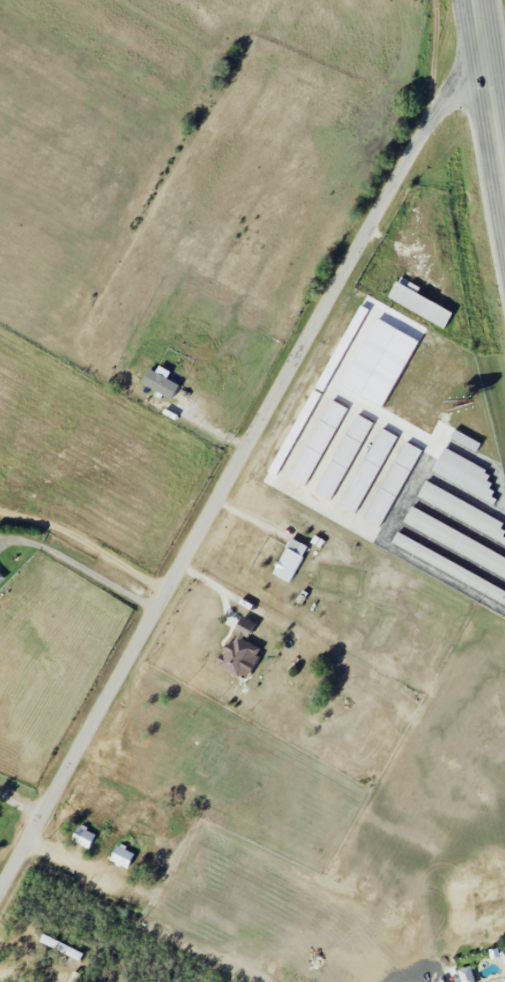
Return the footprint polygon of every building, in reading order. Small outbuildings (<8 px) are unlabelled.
[(416,294),(420,287),(409,282),(407,286),(395,281),(386,300),(445,326),(452,311),(416,294)] [(271,473),(278,477),(339,356),(352,362),(376,314),(356,304),(271,473)] [(341,387),(385,407),(416,338),(373,318),(341,387)] [(141,384),(172,397),(178,382),(147,369),(141,384)] [(344,406),(327,399),(292,479),(308,486),(344,406)] [(372,422),(357,414),(314,491),(330,500),(372,422)] [(341,507),(358,515),(393,434),(377,427),(341,507)] [(450,438),(476,452),(480,443),(454,429),(450,438)] [(420,450),(404,441),(363,519),(379,528),(420,450)] [(430,475),(495,502),(496,499),(491,497),(495,488),(486,484),(492,471),(441,449),(430,475)] [(424,482),(416,498),(503,542),(504,539),(504,531),(500,528),(503,521),(424,482)] [(402,524),(504,576),(504,569),(504,567),(504,556),(410,508),(402,524)] [(289,583),(308,547),(290,538),(272,574),(289,583)] [(237,678),(251,655),(255,657),(260,649),(245,640),(254,624),(241,616),(232,629),(236,632),(216,665),(237,678)] [(96,833),(77,825),(70,840),(88,849),(96,833)] [(110,861),(128,868),(134,851),(116,844),(110,861)] [(460,981),(474,981),(471,966),(458,968),(460,981)]
